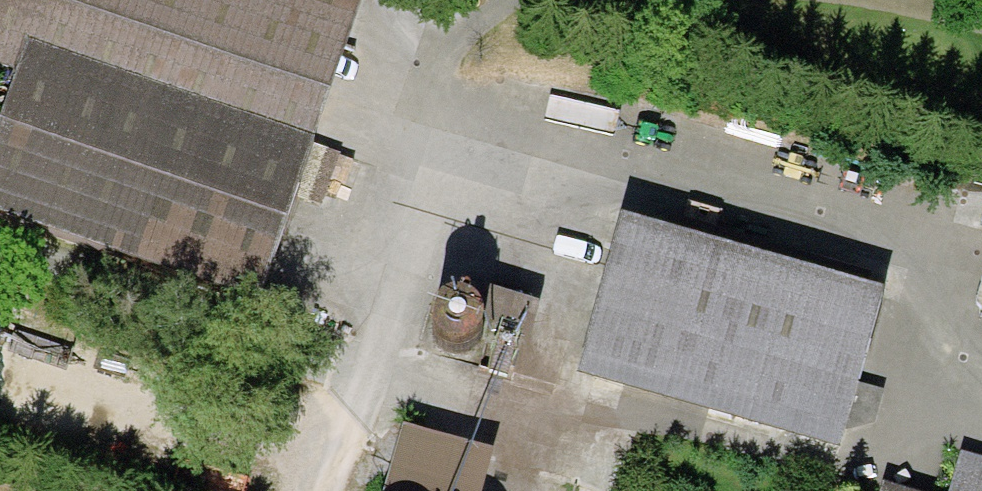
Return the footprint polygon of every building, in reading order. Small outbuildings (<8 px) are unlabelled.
[(34,83),(0,189),(0,204),(263,288),(356,2),(348,0),(0,0),(0,72),(34,83)] [(882,304),(625,231),(583,378),(840,451),(882,304)] [(427,335),(432,344),(439,351),(449,355),(459,355),(468,353),(477,347),(483,339),(486,329),(485,319),(481,310),(475,302),(466,297),(456,295),(447,297),(439,301),(432,307),(427,316),(426,325),(427,335)] [(383,490),(483,490),(495,447),(403,421),(383,490)] [(956,462),(948,490),(981,490),(981,469),(956,462)]
